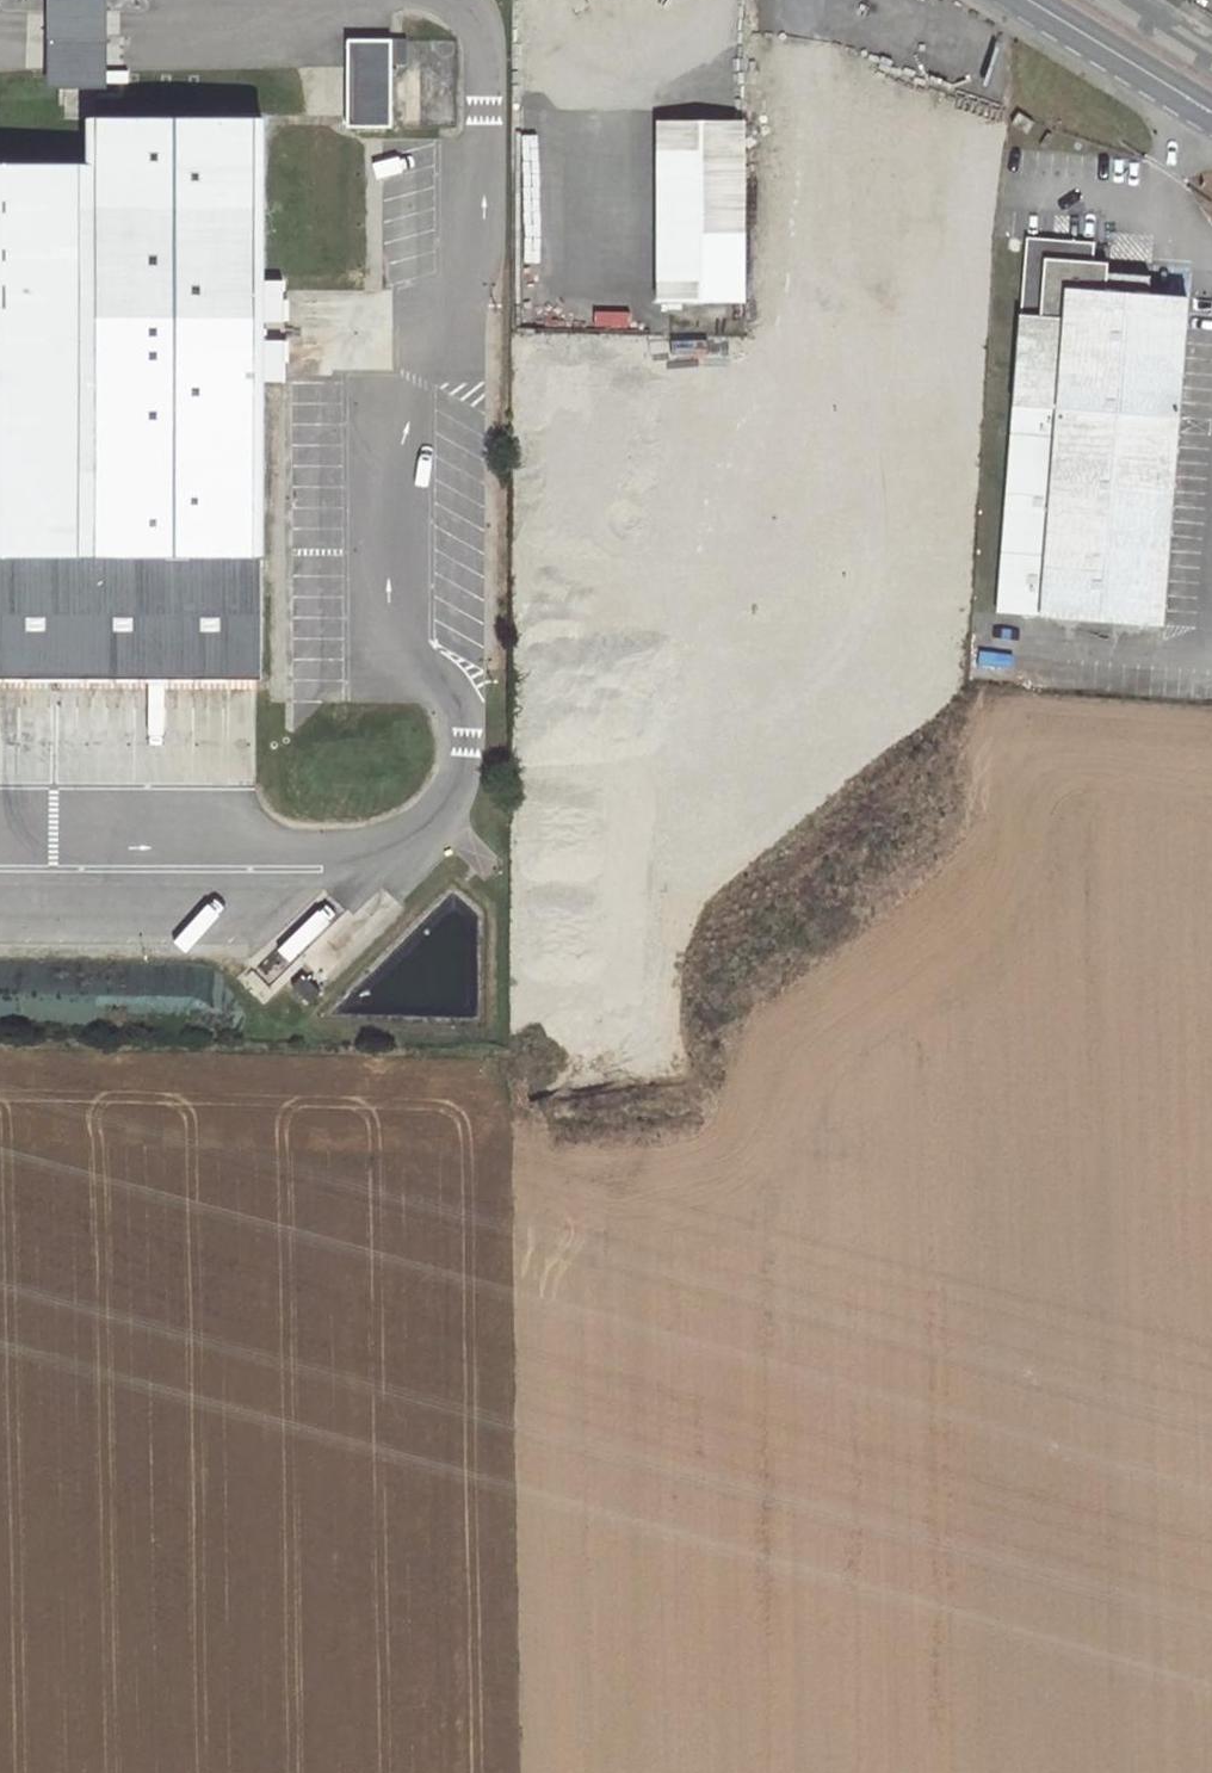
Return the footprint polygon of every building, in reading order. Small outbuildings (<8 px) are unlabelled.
[(43,83),(102,82),(101,0),(43,0),(43,83)] [(408,37),(348,37),(347,124),(392,124),(393,62),(408,62),(408,37)] [(1032,131),(1036,122),(1020,113),(1016,123),(1032,131)] [(257,119),(84,117),(85,163),(0,161),(0,554),(254,552),(257,119)] [(745,119),(660,118),(660,154),(745,155),(745,119)] [(1050,145),(1056,133),(1051,131),(1045,142),(1050,145)] [(660,154),(660,298),(746,299),(745,155),(660,154)] [(1164,624),(1192,291),(1149,288),(1107,286),(1109,268),(1109,257),(1098,256),(1098,240),(1026,236),(996,610),(1164,624)] [(1107,286),(1149,288),(1150,270),(1109,268),(1107,286)] [(0,554),(0,678),(255,676),(254,552),(0,554)]
